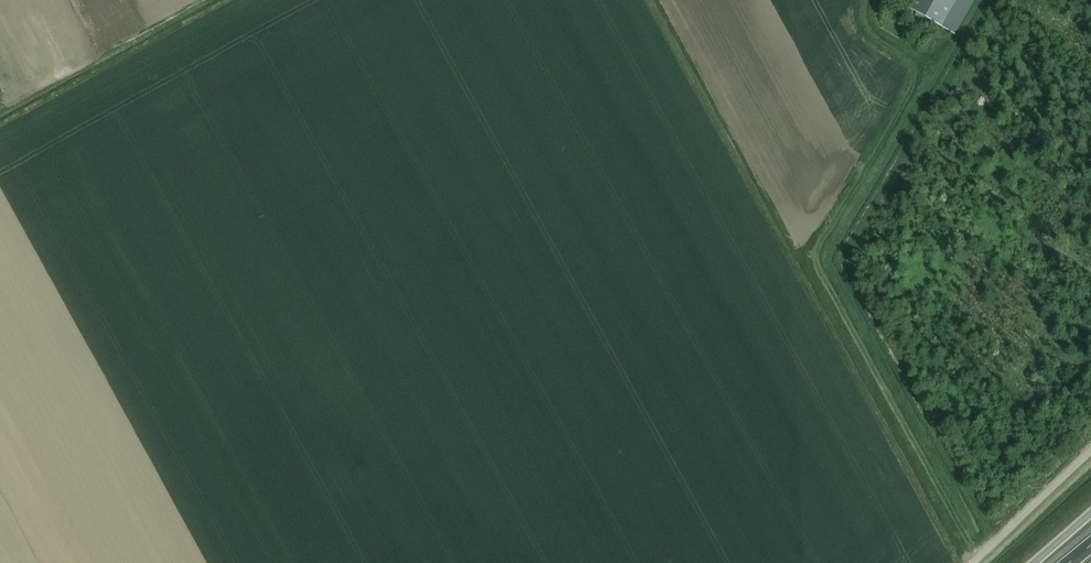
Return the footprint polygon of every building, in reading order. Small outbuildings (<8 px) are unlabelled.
[(909,8),(949,31),(950,29),(965,0),(913,0),(909,8)]
